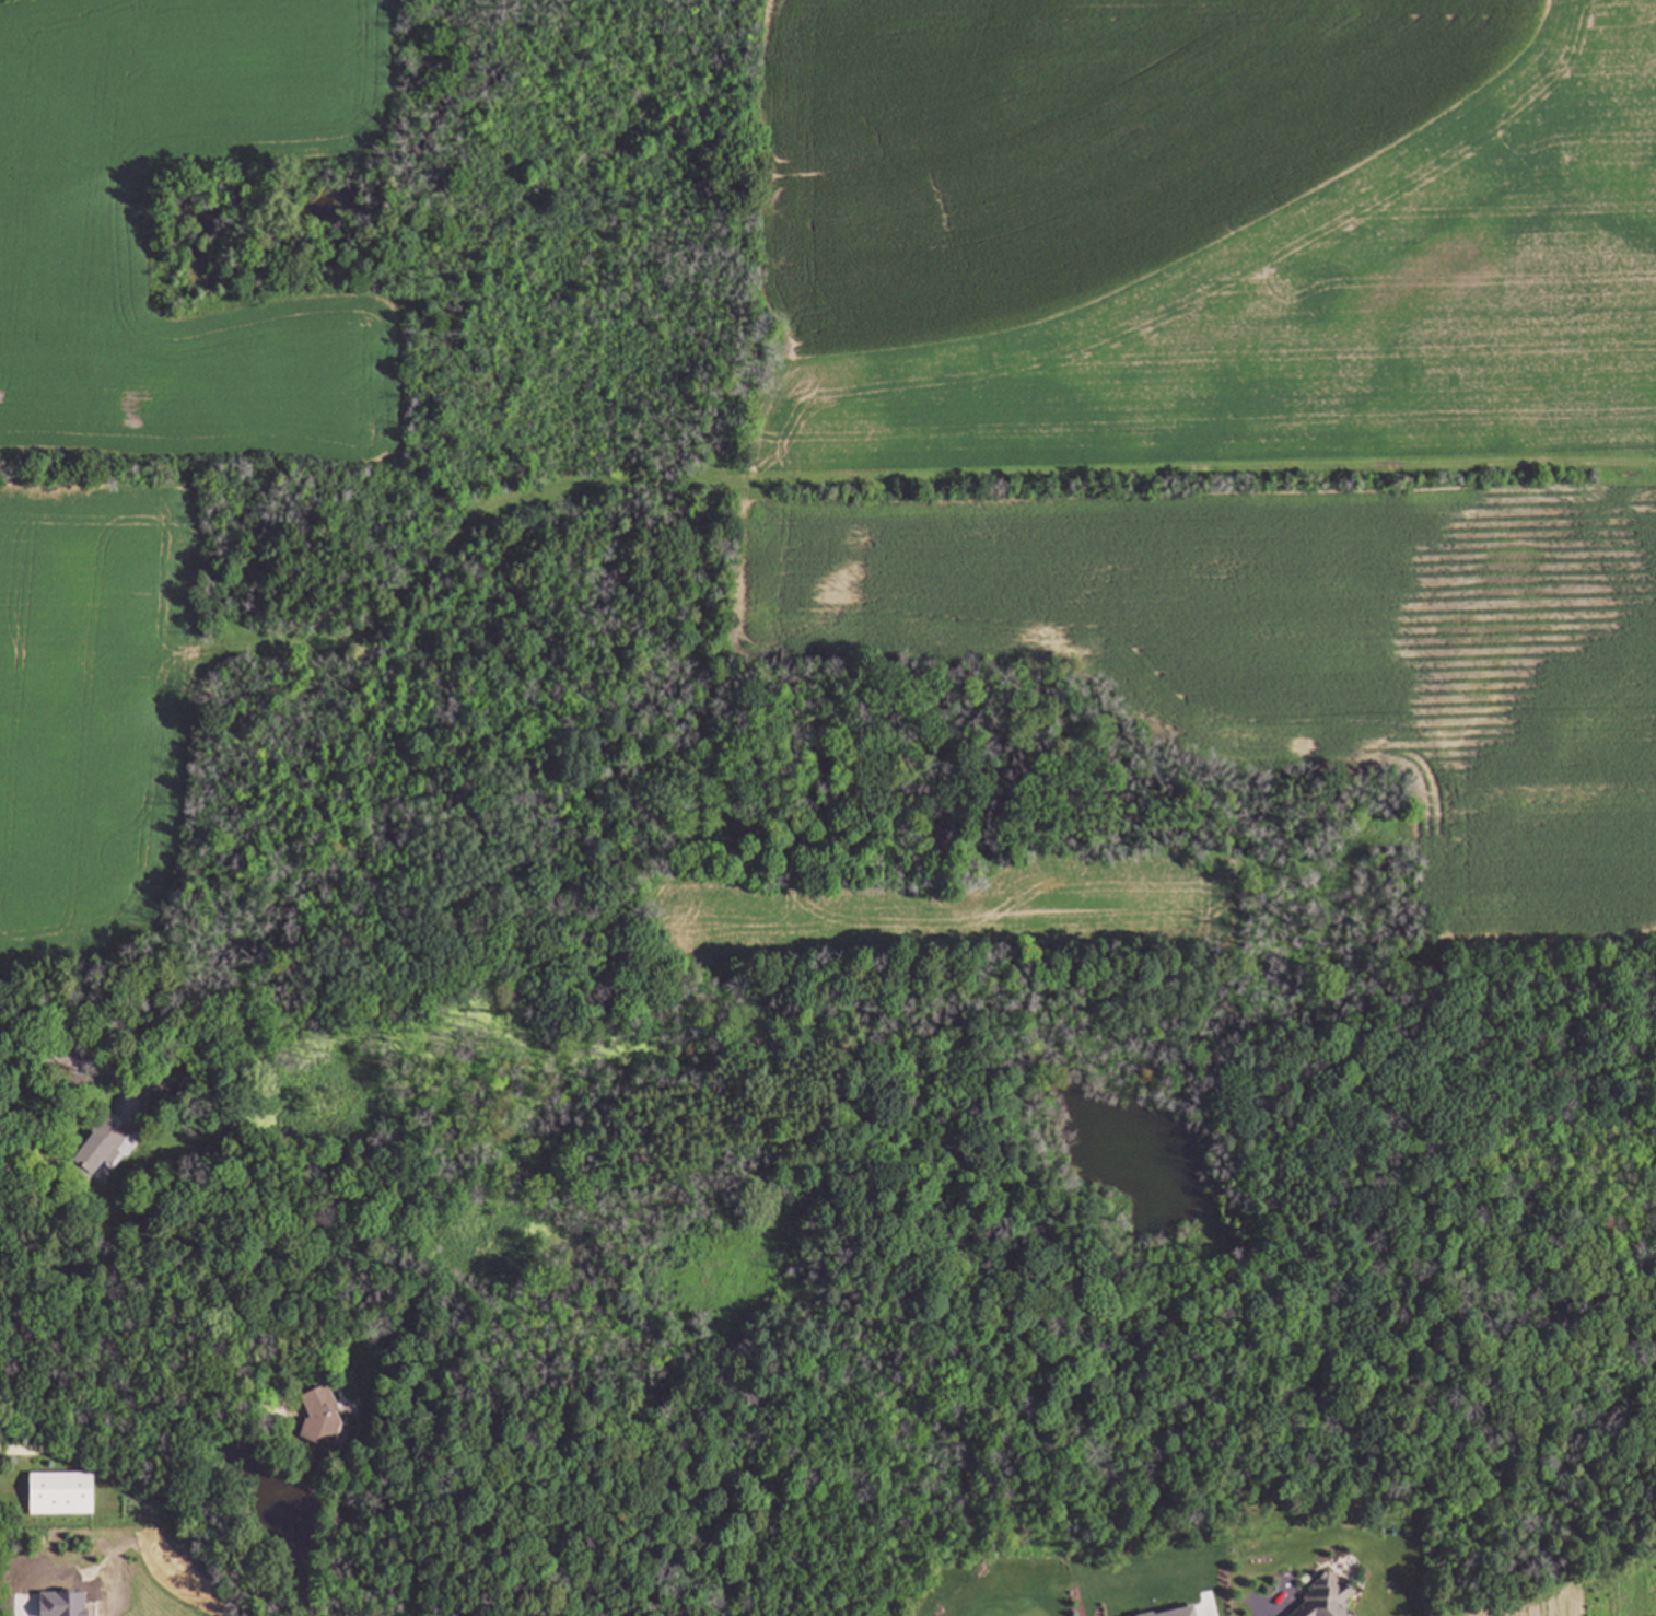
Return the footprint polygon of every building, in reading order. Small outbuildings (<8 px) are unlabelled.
[(134,1142),(111,1117),(66,1162),(89,1186),(134,1142)] [(310,1419),(300,1422),(308,1447),(344,1435),(327,1387),(302,1396),(310,1419)] [(94,1475),(30,1475),(30,1516),(94,1516),(94,1475)] [(1345,1604),(1354,1598),(1334,1572),(1302,1597),(1307,1604),(1292,1615),(1354,1615),(1345,1604)]
